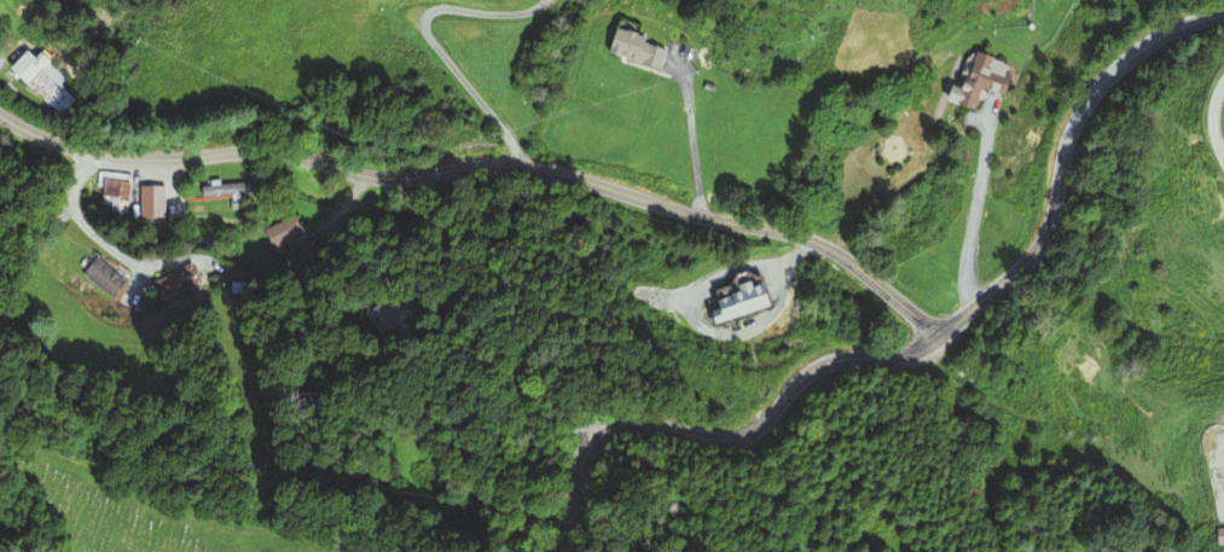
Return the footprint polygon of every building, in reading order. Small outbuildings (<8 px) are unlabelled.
[(663,69),(669,44),(613,29),(607,55),(663,69)] [(44,52),(38,58),(29,50),(12,67),(62,117),(85,93),(44,52)] [(975,111),(984,88),(1003,96),(1014,66),(972,50),(952,103),(975,111)] [(133,172),(105,172),(105,202),(133,202),(133,172)] [(207,194),(259,194),(259,182),(207,182),(207,194)] [(279,253),(310,235),(299,214),(267,231),(279,253)] [(112,300),(125,281),(93,257),(79,275),(112,300)] [(153,279),(163,305),(203,290),(193,264),(153,279)] [(757,276),(702,292),(712,324),(766,308),(757,276)] [(397,327),(391,302),(363,308),(368,333),(397,327)]
